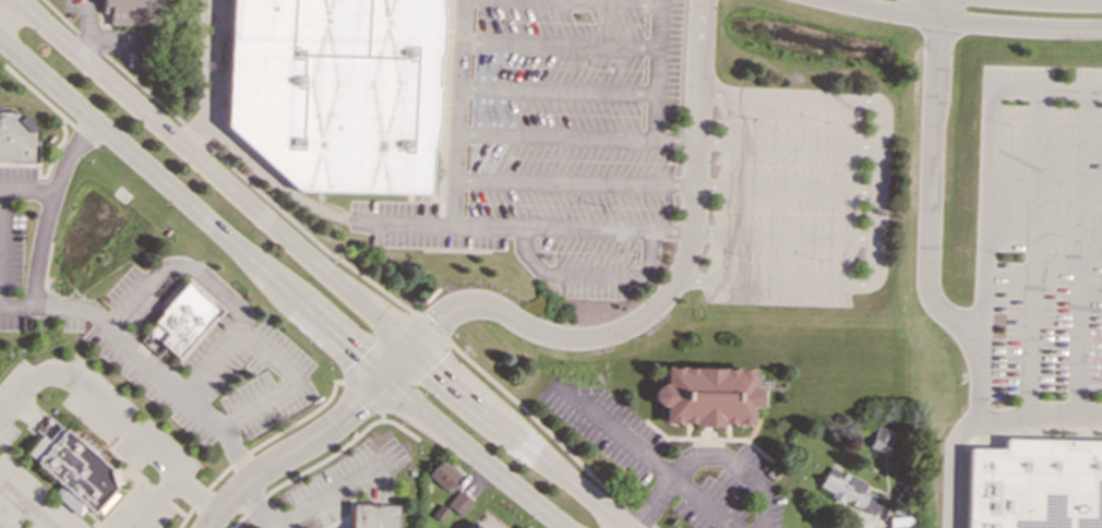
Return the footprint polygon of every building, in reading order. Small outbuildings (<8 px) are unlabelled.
[(158,26),(159,0),(102,0),(101,12),(108,12),(107,25),(158,26)] [(225,125),(229,0),(436,0),(435,36),(433,109),(431,195),(298,190),(225,125)] [(35,163),(36,131),(19,112),(0,112),(0,162),(35,163)] [(183,284),(215,310),(176,357),(157,341),(165,333),(152,322),(183,284)] [(751,369),(663,367),(663,385),(654,385),(652,405),(662,405),(662,423),(750,424),(751,407),(756,407),(757,386),(751,385),(751,369)] [(109,470),(57,424),(45,440),(39,435),(24,454),(59,484),(50,493),(76,516),(84,507),(91,513),(121,477),(110,468),(109,470)] [(867,447),(883,453),(891,432),(875,425),(867,447)] [(1007,437),(1007,447),(972,447),(970,527),(1101,527),(1101,441),(1007,437)] [(427,475),(443,489),(455,475),(439,460),(427,475)] [(872,515),(879,500),(861,492),(865,483),(840,471),(827,466),(816,489),(872,515)] [(445,504),(459,515),(470,501),(457,490),(445,504)] [(398,505),(397,527),(352,527),(352,504),(398,505)]
